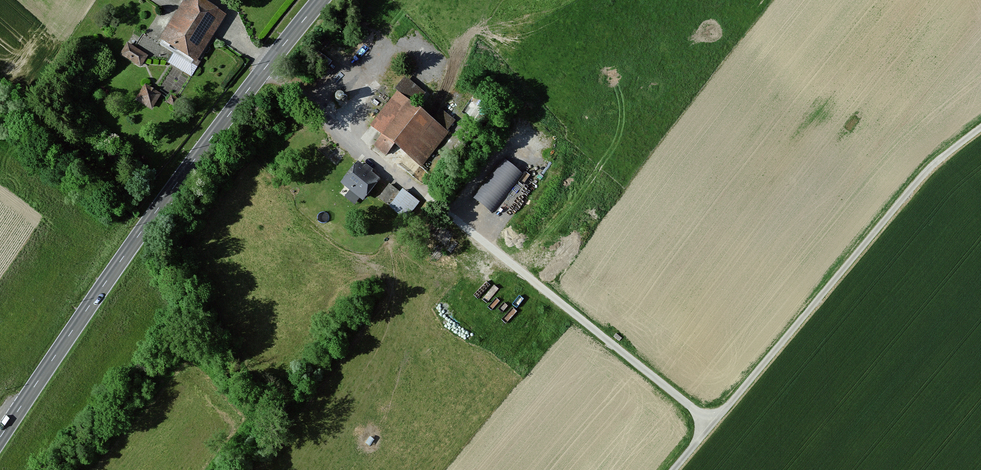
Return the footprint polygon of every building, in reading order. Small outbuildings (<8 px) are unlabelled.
[(201,0),(180,0),(158,42),(199,64),(226,13),(201,0)] [(127,40),(120,53),(142,66),(149,52),(127,40)] [(146,81),(136,97),(153,107),(162,92),(146,81)] [(449,127),(395,91),(370,128),(424,164),(449,127)] [(493,210),(522,169),(502,154),(473,195),(493,210)] [(377,179),(358,164),(344,181),(364,196),(377,179)] [(389,181),(379,195),(389,203),(399,189),(389,181)] [(407,217),(421,200),(404,186),(390,204),(407,217)]
